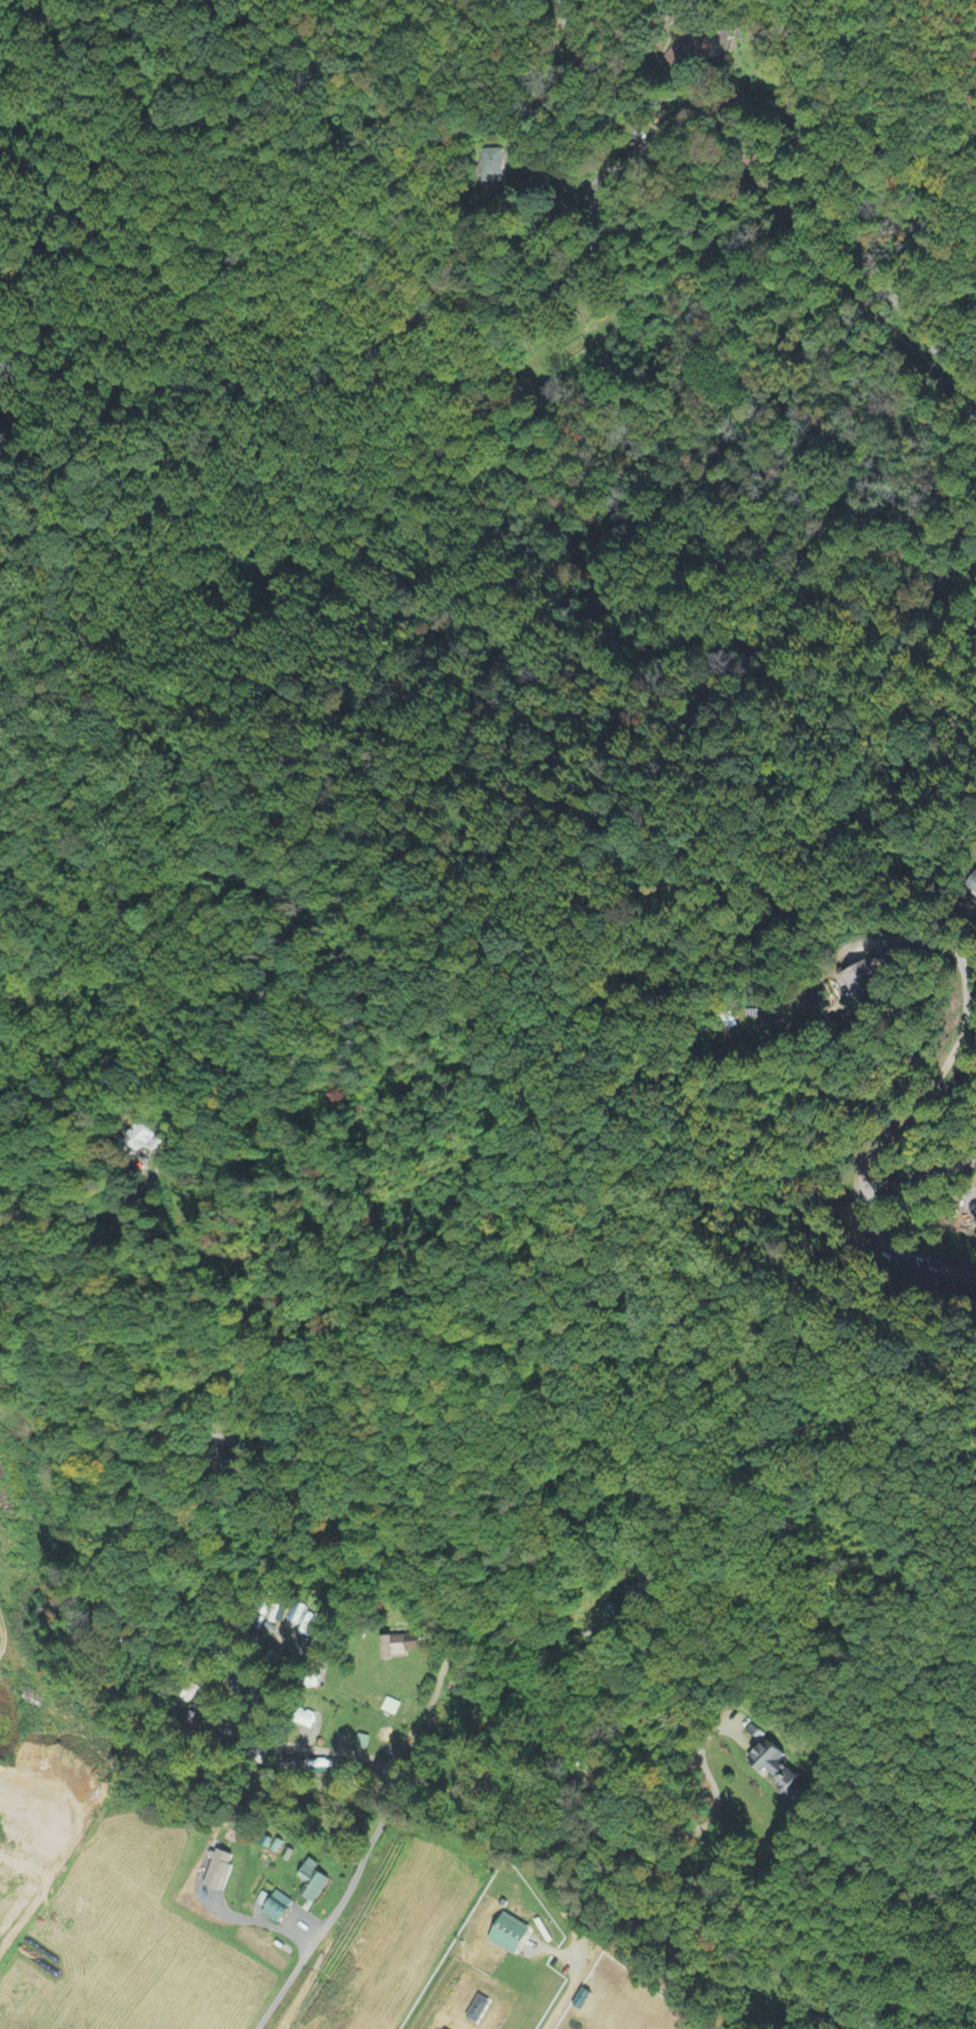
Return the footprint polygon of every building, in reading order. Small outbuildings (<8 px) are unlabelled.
[(843,973),(854,1000),(881,988),(869,961),(843,973)] [(151,1152),(160,1145),(144,1124),(126,1139),(137,1153),(146,1146),(151,1152)] [(312,1639),(318,1617),(305,1614),(300,1636),(312,1639)] [(384,1661),(407,1658),(406,1652),(422,1650),(420,1634),(381,1638),(384,1661)] [(748,1758),(766,1775),(767,1774),(795,1800),(802,1794),(793,1786),(800,1779),(781,1762),(785,1757),(766,1739),(748,1758)] [(205,1887),(221,1892),(225,1879),(230,1881),(234,1866),(232,1866),(235,1856),(216,1850),(205,1887)] [(321,1866),(311,1859),(299,1879),(307,1884),(300,1895),(316,1905),(331,1880),(318,1871),(321,1866)] [(294,1903),(277,1891),(261,1914),(279,1926),(294,1903)] [(490,1944),(519,1957),(531,1931),(502,1918),(490,1944)]
